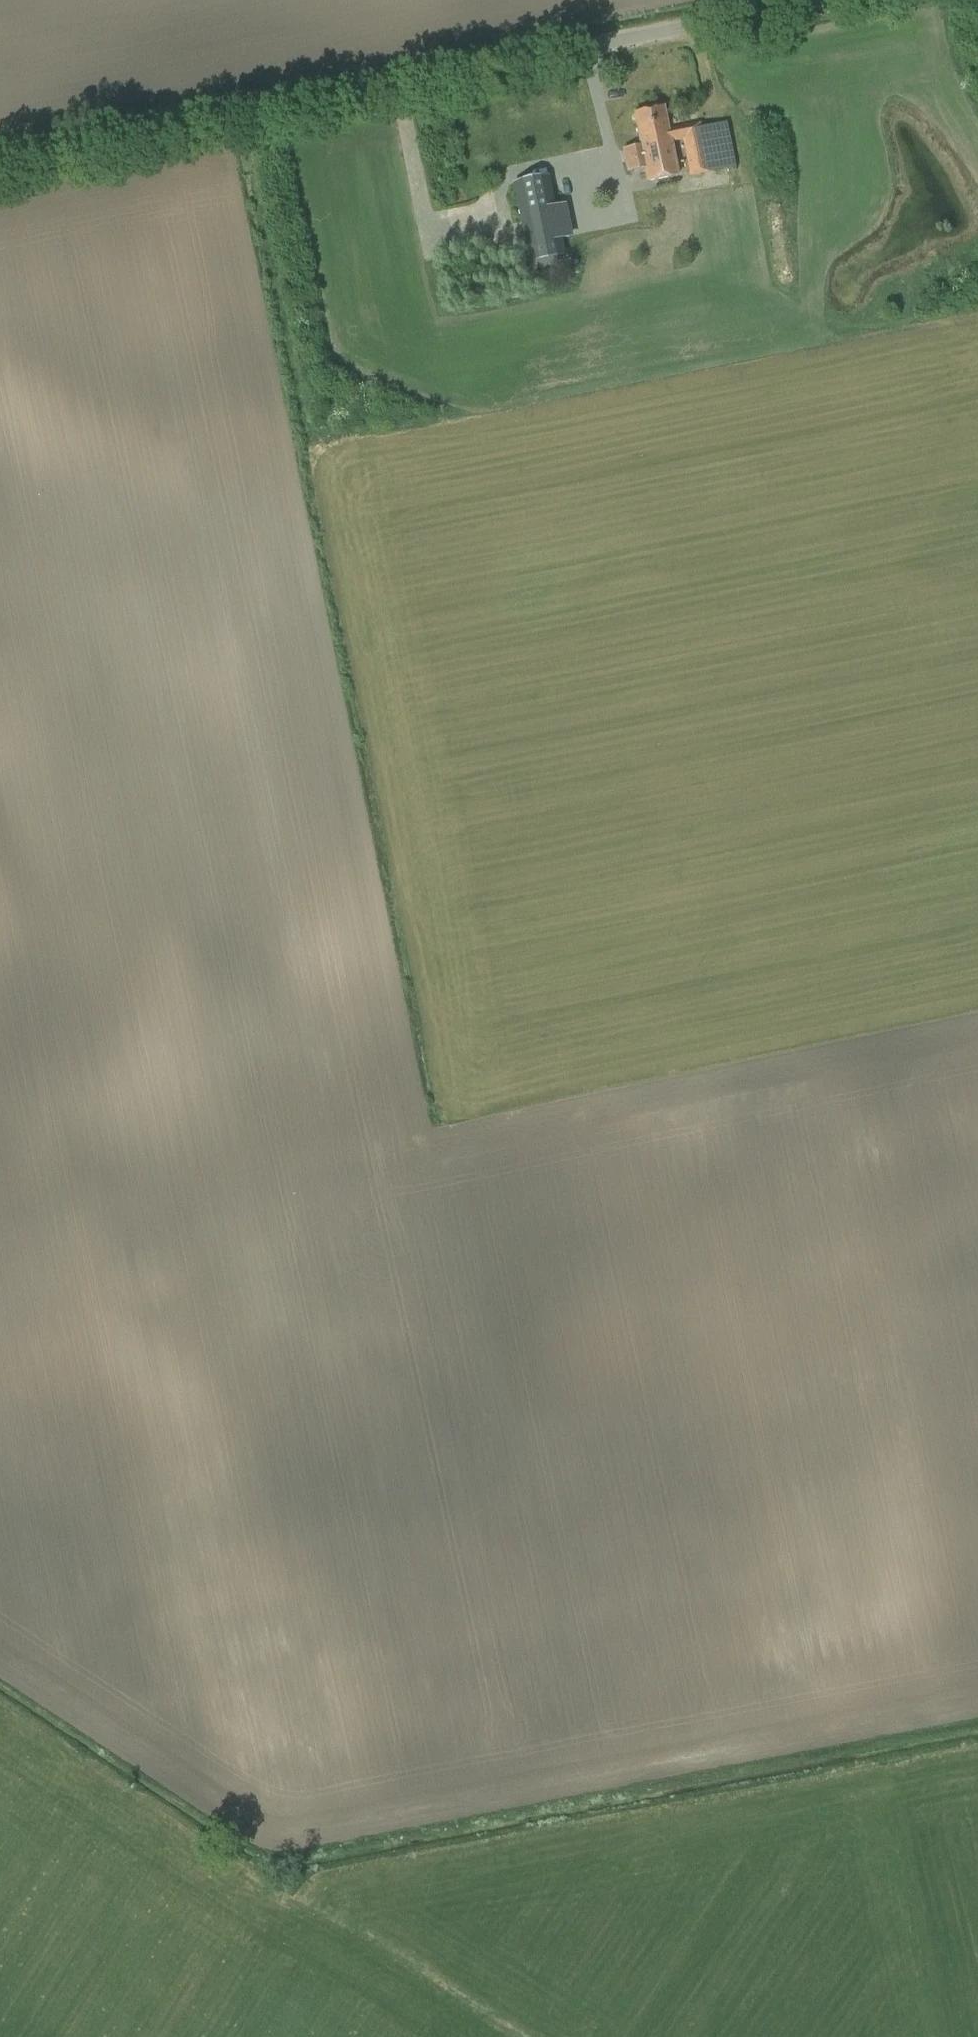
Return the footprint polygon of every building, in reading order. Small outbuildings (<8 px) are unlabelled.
[(671,138),(672,143),(683,141),(690,177),(709,173),(709,172),(736,166),(727,123),(699,129),(698,124),(669,129),(665,106),(633,112),(640,146),(641,146),(641,149),(653,146),(652,141),(671,138)] [(678,175),(672,143),(671,138),(652,141),(653,146),(641,149),(641,146),(640,146),(624,149),(628,171),(644,168),(646,182),(678,175)] [(513,184),(519,214),(555,207),(549,177),(513,184)] [(563,251),(561,238),(560,236),(525,243),(528,258),(563,251)]
